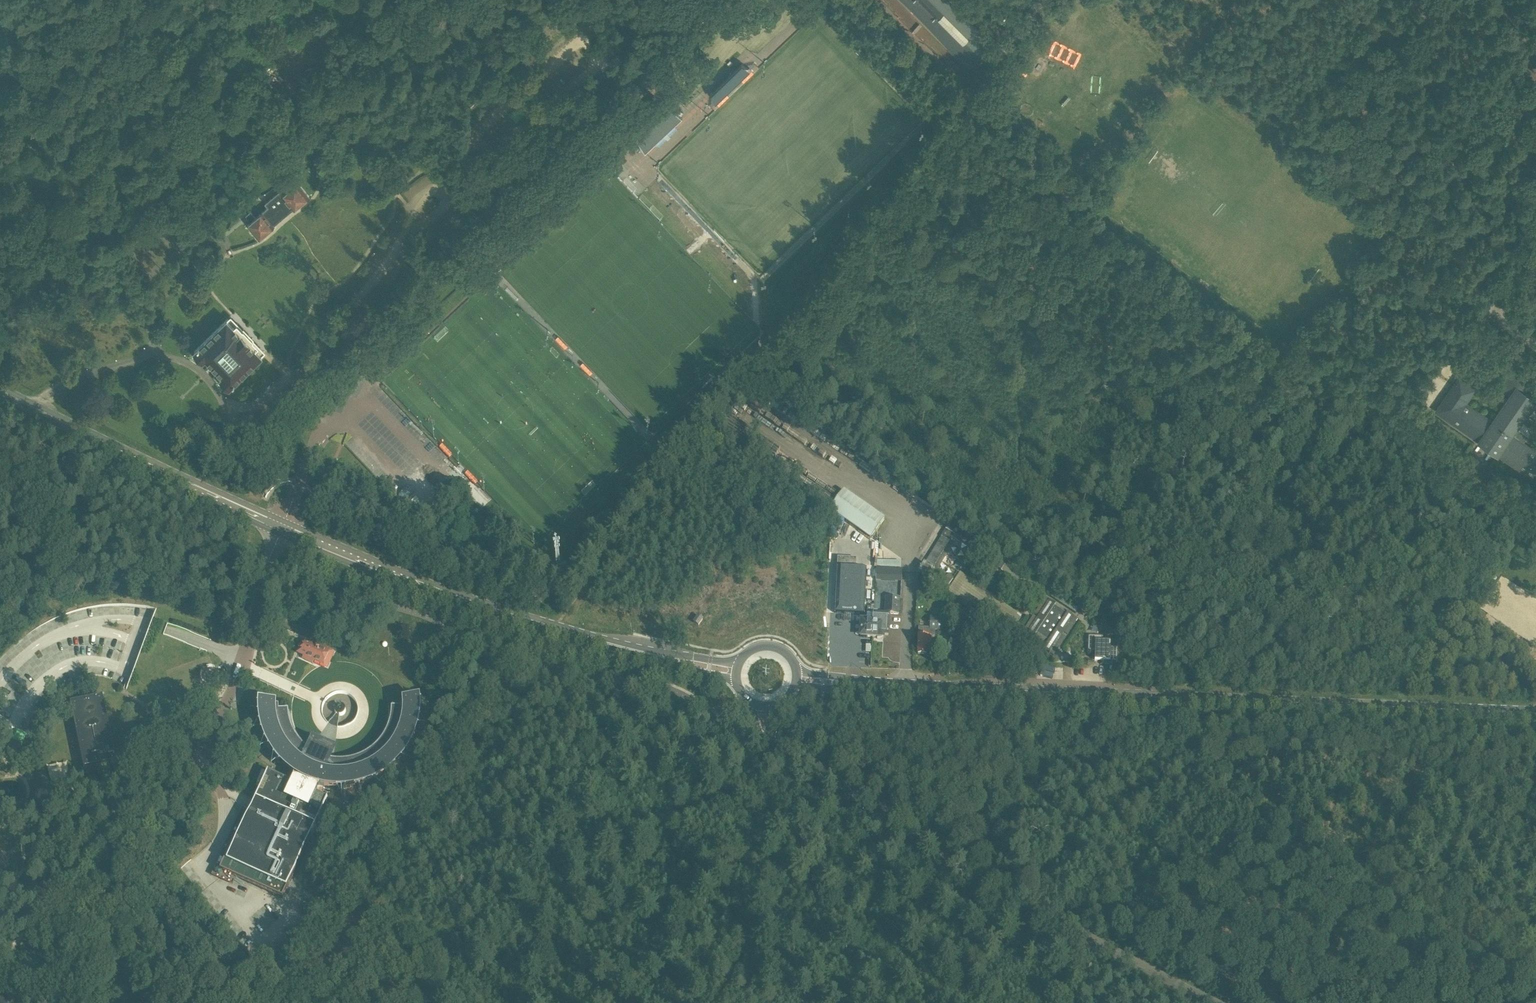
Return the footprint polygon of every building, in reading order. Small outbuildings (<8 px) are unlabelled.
[(912,9),(913,13),(921,21),(925,22),(956,53),(953,57),(966,72),(977,62),(978,58),(980,56),(984,55),(994,44),(979,31),(975,33),(944,3),(943,0),(903,0),(912,9)] [(663,106),(653,96),(626,122),(635,131),(634,133),(644,150),(682,116),(665,103),(663,106)] [(309,196),(302,187),(298,182),(283,195),(280,191),(265,203),(268,206),(255,217),(251,212),(246,216),(251,221),(247,224),(259,238),(274,225),(294,208),(309,196)] [(486,258),(484,261),(491,269),(503,257),(496,250),(490,255),(489,255),(486,258)] [(229,385),(230,387),(262,356),(227,319),(215,331),(195,350),(196,351),(194,354),(200,361),(203,358),(204,360),(206,358),(210,362),(223,375),(221,377),(222,378),(220,381),(226,388),(229,385)] [(1535,400),(1523,392),(1525,388),(1525,384),(1523,381),(1520,378),(1517,376),(1513,376),(1509,377),(1506,380),(1505,383),(1504,387),(1505,390),(1507,394),(1510,396),(1492,422),(1465,403),(1475,390),(1459,378),(1436,411),(1478,440),(1478,441),(1497,455),(1497,454),(1531,477),(1535,470),(1535,452),(1511,435),(1535,400)] [(870,539),(884,519),(843,491),(829,510),(870,539)] [(1006,560),(949,523),(941,536),(942,537),(925,564),(924,563),(918,572),(928,579),(928,578),(945,590),(953,579),(938,568),(953,544),(950,542),(952,537),(1001,569),(1006,560)] [(835,607),(834,612),(836,613),(864,614),(865,607),(867,607),(867,620),(864,620),(861,620),(860,636),(861,636),(871,636),(873,619),(874,610),(874,609),(874,608),(874,607),(874,601),(865,600),(867,568),(865,568),(855,568),(856,560),(856,558),(838,557),(838,559),(837,567),(835,607)] [(878,568),(877,578),(884,578),(884,580),(895,581),(895,578),(901,579),(902,569),(878,568)] [(1054,593),(1051,597),(1075,613),(1078,609),(1054,593)] [(899,614),(900,598),(885,597),(885,613),(899,614)] [(1067,613),(1055,606),(1056,604),(1050,600),(1025,636),(1032,640),(1037,633),(1048,640),(1043,648),(1050,653),(1075,616),(1068,612),(1067,613)] [(873,619),(871,636),(877,637),(877,638),(880,639),(882,639),(882,638),(882,637),(883,637),(884,636),(884,635),(888,635),(889,615),(883,615),(878,615),(878,610),(876,610),(874,610),(873,619)] [(698,616),(693,622),(698,625),(703,619),(698,616)] [(943,630),(943,618),(931,618),(930,629),(919,628),(919,635),(918,654),(927,654),(927,649),(930,649),(930,636),(935,636),(935,630),(943,630)] [(1488,636),(1492,630),(1481,622),(1476,628),(1488,636)] [(1103,624),(1099,630),(1103,632),(1103,635),(1119,635),(1103,624)] [(1102,641),(1103,637),(1089,636),(1088,653),(1089,651),(1095,651),(1095,661),(1102,661),(1102,664),(1117,665),(1118,648),(1111,647),(1111,642),(1102,641)] [(319,647),(308,642),(307,643),(306,642),(304,646),(302,645),(298,653),(306,657),(305,660),(313,663),(314,660),(327,666),(334,653),(327,650),(328,647),(321,644),(319,647)] [(397,763),(403,756),(409,747),(413,739),(416,729),(418,718),(418,708),(417,698),(417,695),(416,695),(416,696),(417,700),(410,701),(401,704),(401,708),(397,708),(391,708),(391,717),(389,726),(386,734),(381,741),(375,748),(369,752),(363,756),(356,759),(348,761),(340,761),(333,761),(331,761),(329,760),(332,754),(326,752),(325,751),(325,750),(325,749),(324,749),(324,748),(323,748),(322,747),(321,748),(320,748),(320,749),(312,746),(310,751),(308,750),(307,749),(302,744),(297,738),(294,732),(293,731),(291,725),(289,718),(289,711),(287,711),(286,711),(279,711),(279,709),(279,707),(279,706),(273,705),(263,704),(264,699),(263,699),(263,700),(262,710),(263,721),(265,732),(267,737),(269,743),(272,747),(275,752),(280,760),(286,767),(294,773),(295,774),(299,776),(295,785),(280,778),(275,775),(268,772),(261,788),(256,799),(260,801),(254,813),(251,811),(247,822),(224,872),(284,899),(316,826),(320,816),(328,799),(326,799),(321,796),(314,793),(317,788),(317,786),(318,785),(321,786),(324,786),(330,787),(335,788),(345,788),(353,787),(361,785),(369,783),(376,779),(384,775),(390,770),(397,763)] [(83,768),(115,762),(102,696),(69,703),(83,768)] [(312,906),(304,904),(302,914),(310,915),(312,906)] [(0,992),(0,1002),(12,1002),(0,992)]
